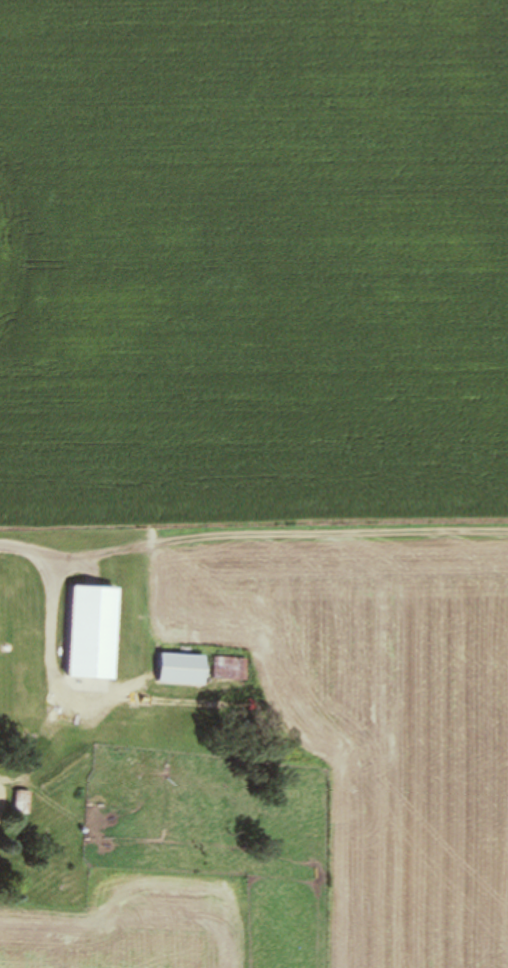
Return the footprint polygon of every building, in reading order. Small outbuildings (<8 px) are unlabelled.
[(70,679),(117,680),(120,588),(74,586),(70,679)] [(207,655),(163,655),(163,683),(207,683),(207,655)] [(241,658),(216,658),(216,678),(241,678),(241,658)]
